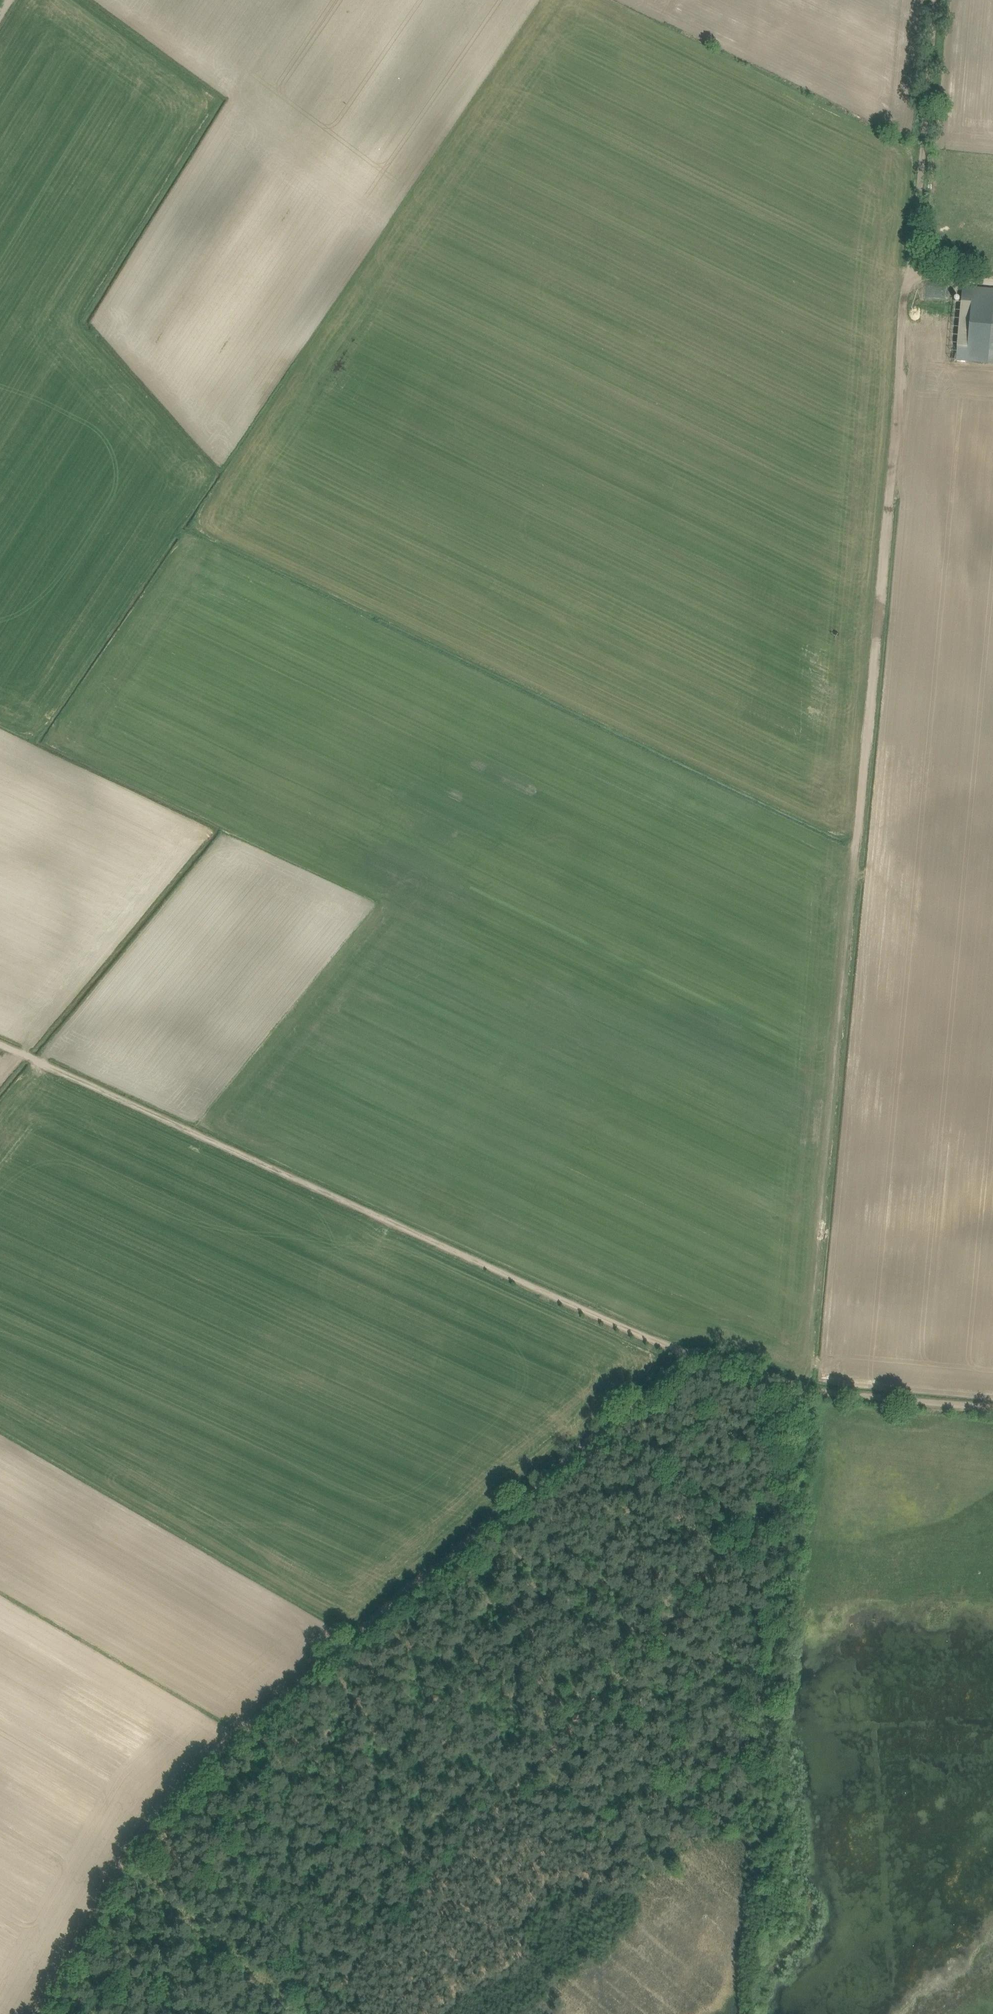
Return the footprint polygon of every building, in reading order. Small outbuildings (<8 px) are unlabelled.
[(963,285),(956,361),(992,364),(992,288),(963,285)]
